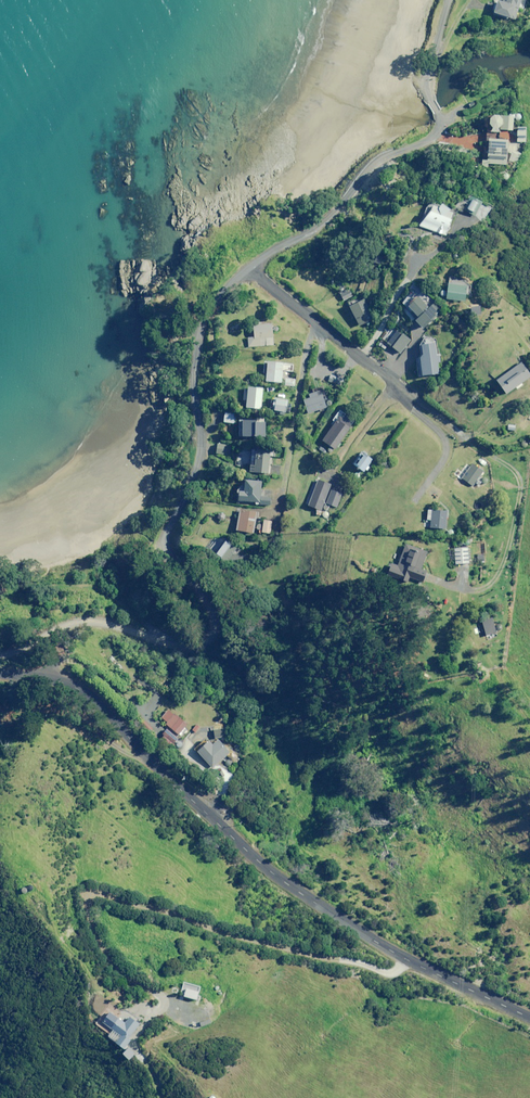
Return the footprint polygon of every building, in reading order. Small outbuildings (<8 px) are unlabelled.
[(526,0),(503,0),(503,2),(498,0),(497,0),(493,12),(515,19),(519,7),(524,8),(526,0)] [(475,100),(468,104),(470,109),(478,106),(475,100)] [(491,111),(490,111),(490,122),(490,127),(490,132),(499,132),(499,130),(513,130),(513,114),(497,114),(497,111),(491,111)] [(526,125),(517,125),(517,141),(525,142),(526,125)] [(508,140),(488,139),(487,163),(506,165),(508,140)] [(480,200),(470,196),(464,211),(474,215),(480,200)] [(450,212),(451,209),(429,201),(425,211),(423,210),(417,225),(446,235),(453,214),(450,212)] [(353,295),(344,281),(335,286),(344,301),(353,295)] [(466,286),(448,284),(446,299),(465,301),(466,286)] [(428,308),(417,295),(407,304),(418,316),(416,319),(423,328),(441,312),(433,304),(428,308)] [(373,319),(364,299),(350,306),(359,325),(373,319)] [(273,345),(272,324),(253,326),(254,337),(247,337),(248,347),(273,345)] [(411,340),(394,327),(384,340),(401,353),(411,340)] [(435,343),(421,345),(423,355),(420,355),(422,375),(439,373),(437,362),(441,362),(440,355),(437,355),(435,343)] [(283,362),(267,361),(265,381),(281,382),(283,362)] [(346,373),(332,368),(327,380),(341,386),(346,373)] [(324,391),(323,386),(312,389),(313,392),(308,393),(309,398),(303,399),(308,413),(326,408),(321,392),(324,391)] [(263,388),(248,387),(246,408),(261,409),(263,388)] [(287,400),(274,397),(271,410),(285,412),(287,400)] [(355,421),(341,412),(321,440),(330,446),(327,450),(331,453),(333,449),(335,450),(337,447),(338,448),(340,445),(339,444),(355,421)] [(235,414),(224,413),(223,422),(234,423),(235,414)] [(265,437),(265,418),(256,418),(256,420),(239,419),(238,436),(265,437)] [(241,439),(240,448),(251,449),(252,440),(241,439)] [(230,445),(217,444),(216,453),(229,454),(230,445)] [(270,449),(256,448),(256,453),(252,453),(250,472),(268,473),(270,449)] [(354,465),(365,472),(366,470),(367,471),(369,467),(368,466),(373,459),(362,452),(354,465)] [(483,472),(473,463),(462,478),(473,486),(483,472)] [(332,484),(318,478),(311,495),(325,501),(332,484)] [(262,481),(245,480),(244,491),(239,491),(238,501),(256,502),(255,504),(270,505),(271,497),(260,496),(262,481)] [(343,493),(331,489),(326,503),(337,507),(343,493)] [(256,511),(237,509),(236,514),(238,515),(236,531),(254,533),(256,511)] [(447,510),(427,509),(427,523),(424,523),(424,527),(446,529),(447,510)] [(272,521),(264,520),(262,532),(270,533),(272,521)] [(215,557),(225,564),(232,554),(236,557),(241,550),(227,540),(215,557)] [(424,552),(408,545),(398,572),(411,577),(417,560),(421,562),(424,552)] [(469,563),(468,547),(454,548),(455,564),(469,563)] [(496,632),(492,618),(482,621),(486,635),(496,632)] [(187,725),(175,714),(166,724),(178,735),(187,725)] [(153,727),(146,720),(141,726),(148,733),(153,727)] [(200,727),(197,724),(192,730),(196,732),(200,727)] [(213,730),(214,737),(224,736),(223,729),(213,730)] [(176,740),(166,733),(160,740),(170,748),(176,740)] [(230,752),(218,739),(212,744),(209,741),(197,751),(213,768),(230,752)] [(131,1051),(134,1048),(129,1044),(131,1041),(129,1039),(140,1024),(130,1017),(124,1025),(116,1019),(110,1027),(121,1035),(115,1042),(124,1049),(125,1047),(131,1051)]
